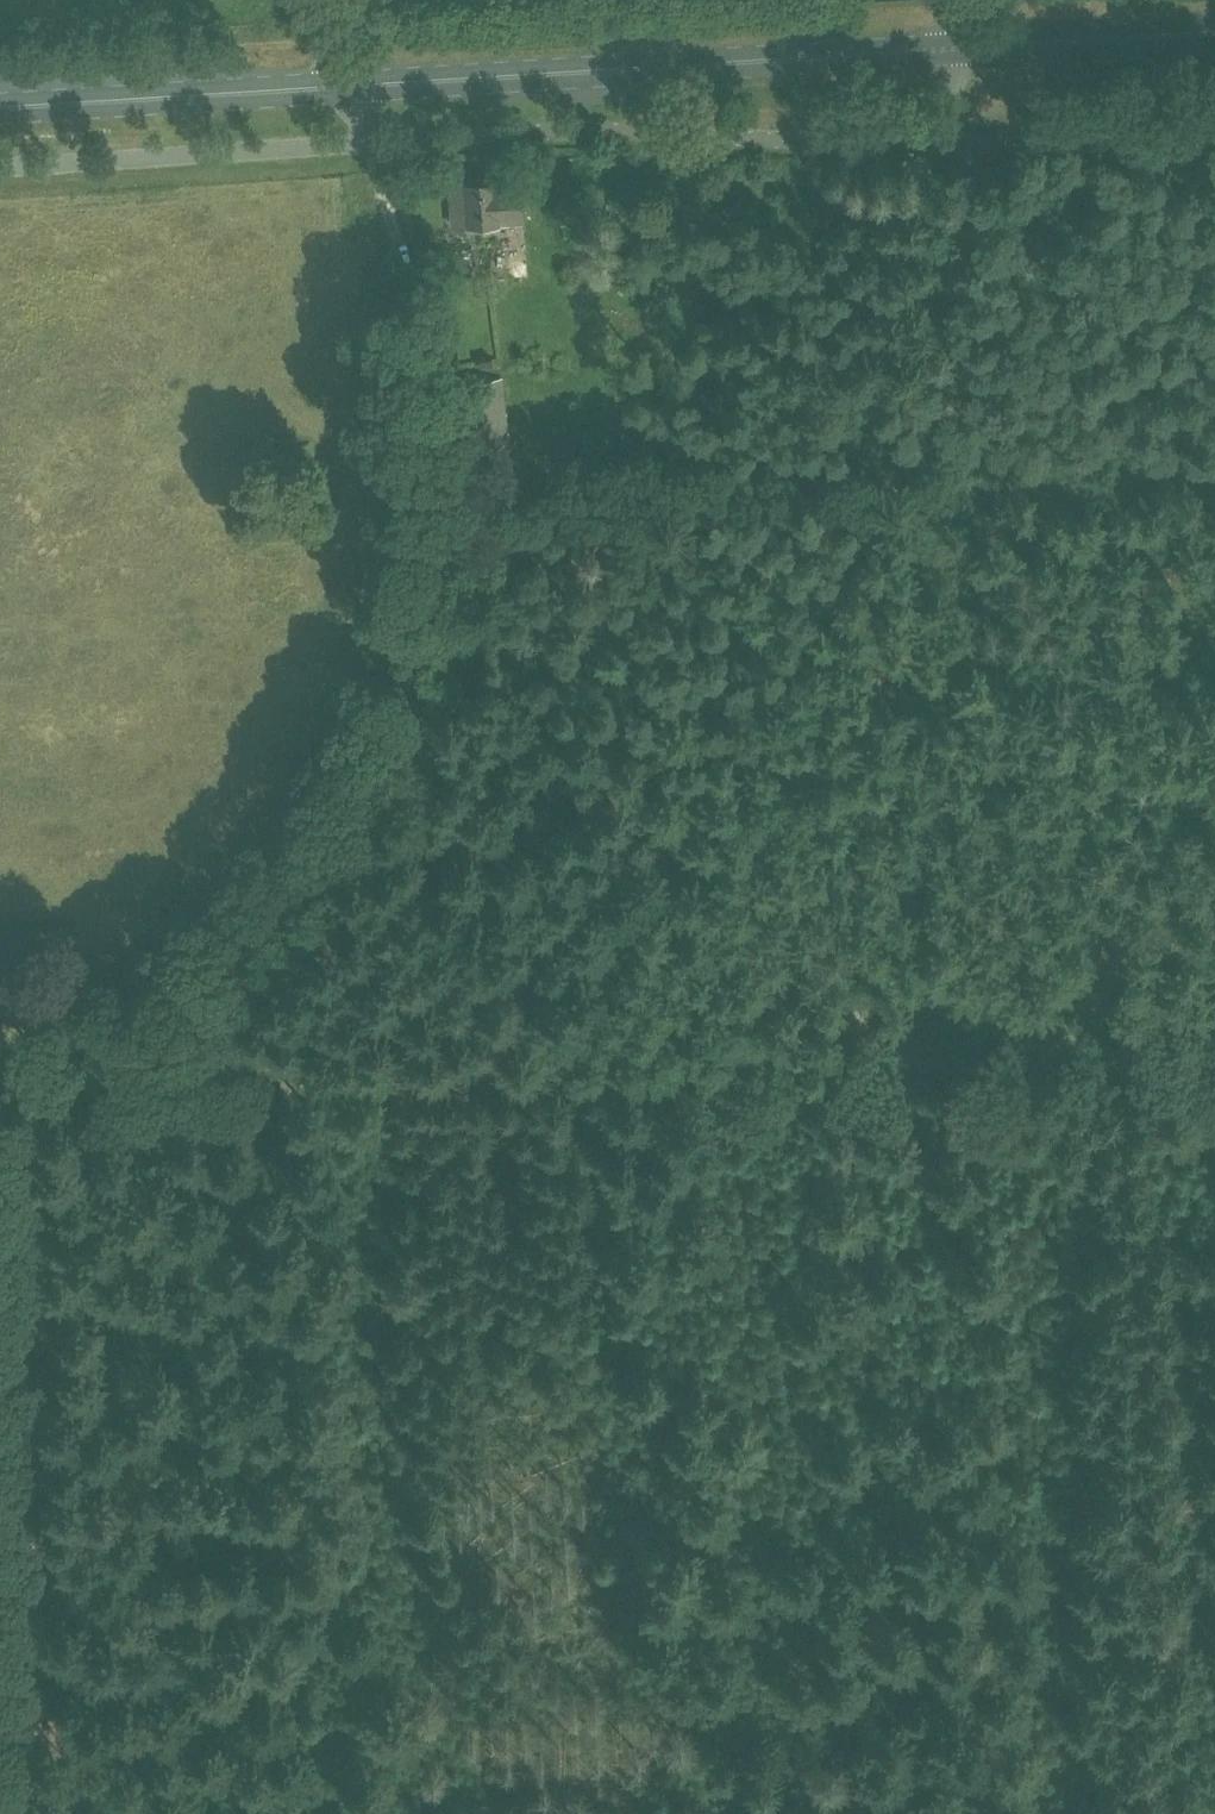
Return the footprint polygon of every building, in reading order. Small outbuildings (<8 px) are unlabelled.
[(504,178),(504,176),(449,180),(452,224),(524,220),(522,177),(504,178)] [(577,462),(574,443),(555,445),(558,464),(577,462)]
